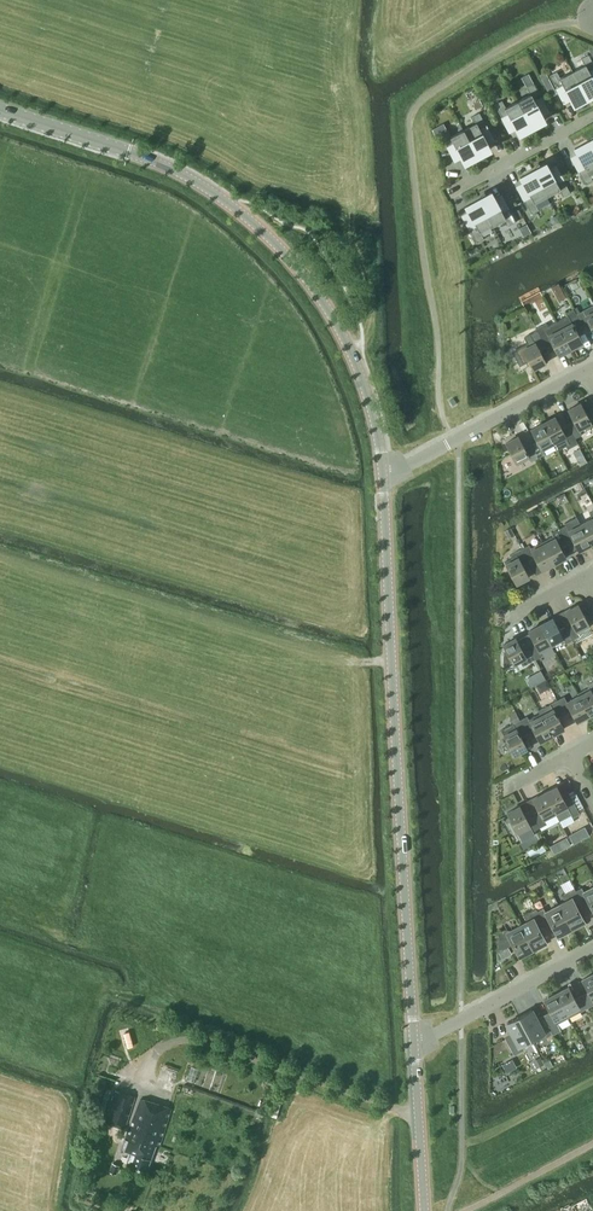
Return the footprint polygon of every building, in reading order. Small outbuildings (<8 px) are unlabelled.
[(588,54),(581,58),(585,65),(572,72),(587,98),(586,95),(592,91),(592,78),(589,71),(592,69),(592,63),(588,54)] [(560,78),(557,71),(549,75),(557,89),(563,85),(573,105),(574,104),(573,102),(585,96),(586,98),(587,98),(572,72),(560,78)] [(541,97),(534,83),(527,87),(530,94),(518,101),(532,127),(531,124),(543,118),(544,120),(545,120),(535,100),(541,97)] [(506,107),(502,100),(495,104),(502,118),(508,114),(519,134),(520,133),(518,131),(530,125),(531,127),(532,127),(518,101),(506,107)] [(486,126),(479,112),(472,116),(476,123),(463,130),(477,156),(478,156),(477,153),(488,147),(490,149),(491,149),(480,129),(486,126)] [(451,136),(447,129),(440,133),(448,147),(454,143),(464,163),(465,162),(464,160),(476,154),(477,156),(463,130),(451,136)] [(592,172),(592,151),(588,141),(587,141),(589,144),(577,150),(575,148),(585,168),(579,171),(586,185),(592,181),(589,174),(592,172)] [(563,197),(570,193),(563,179),(557,183),(546,163),(545,163),(547,166),(535,172),(534,170),(533,170),(547,196),(560,190),(563,197)] [(530,197),(524,200),(532,214),(539,210),(535,203),(547,196),(533,170),(534,173),(522,179),(521,177),(520,177),(530,197)] [(505,219),(509,226),(516,222),(509,208),(502,212),(492,192),(491,192),(492,195),(480,201),(479,199),(493,225),(505,219)] [(480,232),(493,225),(479,199),(478,199),(480,202),(468,208),(466,206),(465,206),(476,226),(470,229),(477,243),(484,239),(480,232)] [(566,297),(561,287),(558,283),(551,286),(554,291),(556,296),(560,293),(563,298),(566,297)] [(576,314),(583,327),(590,324),(592,330),(592,305),(583,311),(583,310),(576,314)] [(577,331),(583,327),(576,314),(573,309),(566,312),(568,316),(557,322),(571,349),(583,342),(583,341),(582,342),(577,331)] [(536,329),(539,334),(546,347),(553,344),(558,354),(558,355),(571,349),(557,322),(548,327),(546,323),(536,329)] [(540,351),(546,347),(539,334),(531,337),(533,340),(516,350),(523,363),(529,360),(533,369),(546,362),(546,361),(545,361),(540,351)] [(574,421),(568,425),(575,438),(582,434),(580,431),(592,425),(581,403),(568,410),(568,411),(569,410),(574,421)] [(556,416),(543,423),(555,445),(558,451),(567,446),(568,449),(578,444),(575,438),(568,425),(561,428),(556,417),(556,416)] [(537,441),(531,444),(538,458),(545,454),(543,451),(555,445),(543,423),(531,429),(531,430),(532,430),(537,441)] [(531,461),(538,458),(531,444),(524,448),(519,437),(519,436),(506,443),(517,465),(529,458),(531,461)] [(583,454),(580,448),(573,452),(576,458),(583,454)] [(587,488),(578,493),(583,502),(592,498),(587,488)] [(581,524),(591,544),(592,543),(592,511),(589,513),(592,518),(581,524)] [(566,525),(559,529),(566,542),(573,539),(579,550),(578,550),(591,544),(581,524),(569,531),(566,525)] [(505,531),(508,537),(514,534),(510,527),(505,531)] [(554,535),(542,541),(554,563),(566,557),(566,556),(560,546),(566,542),(559,529),(552,532),(554,535)] [(529,545),(522,548),(529,562),(536,558),(542,569),(541,569),(541,570),(554,563),(542,541),(531,548),(529,545)] [(523,565),(529,562),(522,548),(515,552),(517,555),(505,561),(516,583),(529,577),(529,576),(528,576),(523,565)] [(572,623),(565,626),(573,640),(580,636),(578,633),(590,626),(578,605),(565,611),(566,612),(572,623)] [(553,618),(541,624),(552,646),(564,640),(566,643),(573,640),(565,626),(559,630),(553,619),(554,618),(553,618)] [(535,642),(528,646),(536,659),(543,656),(541,652),(552,646),(541,624),(528,631),(529,632),(529,631),(535,642)] [(529,663),(536,659),(528,646),(522,649),(516,638),(517,638),(516,637),(503,644),(508,653),(503,656),(503,663),(505,668),(526,657),(529,663)] [(577,693),(589,715),(592,713),(592,681),(587,684),(589,687),(577,693)] [(564,696),(557,700),(564,713),(571,710),(577,721),(576,721),(576,722),(589,715),(577,693),(578,696),(567,702),(564,696)] [(541,712),(540,713),(552,735),(564,728),(564,727),(564,728),(558,717),(564,713),(557,700),(550,704),(553,709),(542,715),(541,712)] [(527,716),(520,719),(527,733),(534,730),(540,741),(539,741),(540,742),(552,735),(540,713),(529,719),(527,716)] [(521,736),(527,733),(520,719),(513,723),(516,729),(504,735),(514,755),(527,748),(527,747),(526,747),(521,736)] [(557,786),(545,793),(556,814),(559,820),(571,814),(572,817),(580,813),(570,794),(563,798),(557,787),(558,787),(557,786)] [(539,810),(532,814),(540,827),(546,824),(545,821),(556,814),(545,793),(532,799),(533,800),(539,810)] [(533,831),(540,827),(532,814),(526,817),(520,806),(521,806),(520,805),(507,812),(519,834),(531,828),(533,831)] [(575,832),(569,835),(573,843),(589,835),(585,827),(575,832)] [(566,837),(550,846),(554,853),(570,845),(566,837)] [(536,850),(538,855),(546,850),(544,846),(536,850)] [(584,891),(582,887),(576,890),(575,890),(584,907),(585,906),(583,903),(583,902),(588,900),(592,909),(592,886),(584,891)] [(565,901),(560,904),(573,928),(574,930),(584,924),(583,923),(584,922),(576,906),(577,906),(581,903),(582,903),(584,907),(575,890),(576,890),(574,888),(562,894),(565,901)] [(558,936),(573,928),(560,904),(545,911),(543,907),(537,910),(537,911),(546,927),(546,926),(544,923),(545,923),(544,923),(549,920),(549,921),(550,920),(558,936)] [(521,924),(534,948),(535,950),(545,945),(544,943),(546,942),(538,927),(538,926),(543,923),(543,924),(544,924),(545,927),(546,927),(537,911),(537,910),(536,908),(523,915),(527,921),(521,924)] [(520,956),(534,948),(521,924),(508,932),(507,931),(498,931),(498,951),(508,946),(505,941),(510,938),(520,956)] [(583,997),(587,1004),(592,1001),(592,973),(582,979),(590,994),(583,997)] [(569,986),(556,993),(569,1017),(581,1010),(580,1008),(587,1004),(583,997),(576,1001),(569,986)] [(557,1023),(569,1017),(556,993),(554,994),(553,993),(547,996),(548,997),(544,1000),(551,1014),(545,1017),(548,1025),(553,1034),(560,1030),(557,1023)] [(532,1009),(519,1016),(532,1040),(544,1033),(542,1028),(548,1025),(545,1017),(538,1021),(532,1009)] [(522,1045),(532,1040),(519,1016),(507,1023),(513,1034),(506,1038),(511,1047),(514,1054),(519,1051),(524,1049),(522,1045)] [(507,1071),(517,1066),(514,1058),(504,1063),(507,1071)] [(533,1063),(537,1069),(543,1066),(540,1060),(533,1063)] [(125,1128),(135,1096),(116,1090),(105,1122),(125,1128)] [(171,1108),(141,1098),(129,1133),(126,1132),(121,1148),(128,1151),(124,1163),(146,1171),(150,1158),(151,1158),(155,1145),(159,1145),(171,1108)] [(110,1172),(117,1174),(120,1165),(113,1163),(110,1172)]
